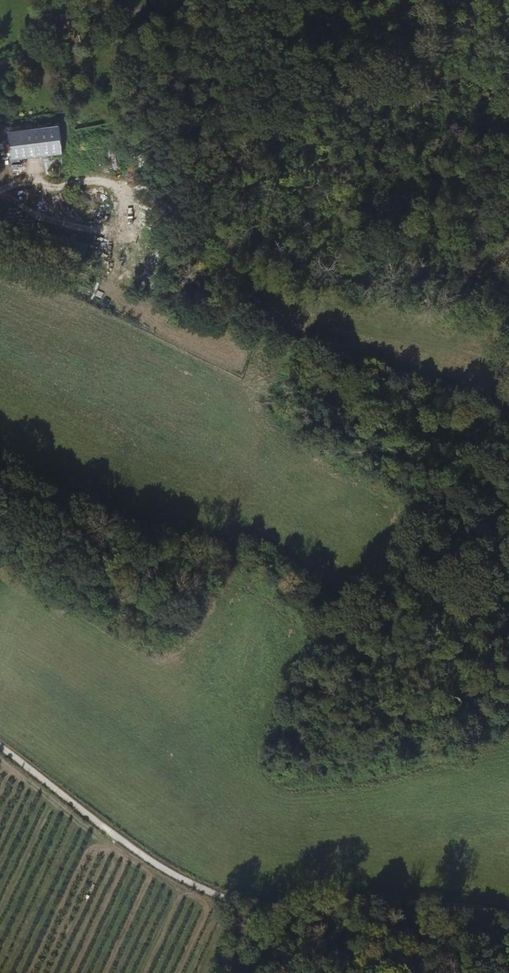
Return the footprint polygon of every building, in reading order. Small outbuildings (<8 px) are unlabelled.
[(57,126),(9,131),(13,159),(61,154),(57,126)]
